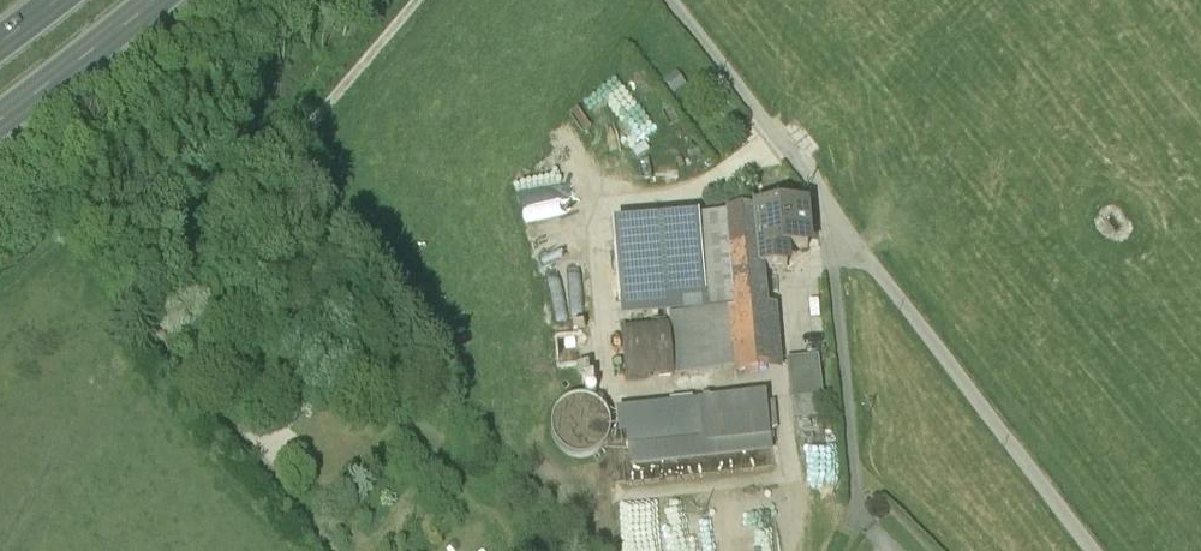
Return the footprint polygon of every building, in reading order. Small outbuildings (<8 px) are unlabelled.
[(805,211),(700,219),(709,314),(672,318),(677,373),(729,368),(731,382),(784,376),(777,308),(766,310),(762,269),(788,266),(786,250),(809,249),(805,211)] [(620,320),(707,312),(698,218),(611,226),(620,320)] [(825,419),(819,358),(787,361),(793,422),(825,419)] [(609,451),(607,402),(553,404),(555,454),(609,451)] [(771,450),(765,402),(616,419),(618,441),(631,439),(634,466),(771,450)]
